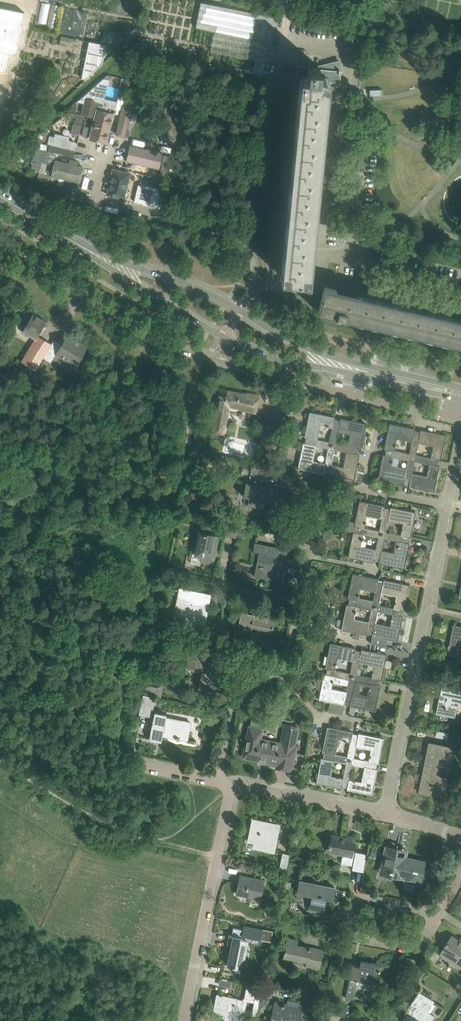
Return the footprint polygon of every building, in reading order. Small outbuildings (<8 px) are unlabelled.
[(275,27),(277,27),(279,18),(224,7),(201,2),(196,28),(252,39),(251,39),(272,43),(275,27)] [(5,80),(10,53),(16,54),(24,12),(0,7),(0,79),(5,80)] [(61,35),(58,44),(73,48),(76,39),(61,35)] [(89,41),(81,78),(86,79),(102,63),(106,45),(89,41)] [(340,60),(320,65),(314,66),(314,67),(307,66),(297,65),(294,90),(300,90),(282,276),(307,279),(326,80),(328,80),(338,81),(339,73),(339,71),(343,72),(340,60)] [(130,101),(131,96),(126,94),(119,93),(118,98),(130,101)] [(95,96),(94,99),(93,102),(103,104),(105,99),(95,96)] [(140,104),(141,98),(131,96),(130,101),(140,104)] [(125,137),(132,109),(122,106),(115,135),(125,137)] [(110,113),(97,110),(89,142),(103,145),(110,113)] [(36,137),(33,148),(34,148),(46,151),(47,145),(41,143),(42,139),(36,137)] [(78,144),(50,138),(48,146),(50,147),(49,154),(75,160),(78,144)] [(163,154),(130,146),(126,162),(159,170),(163,154)] [(162,166),(167,167),(170,157),(164,155),(162,166)] [(83,169),(56,162),(53,176),(80,182),(83,169)] [(39,172),(37,179),(51,183),(53,176),(44,174),(39,172)] [(131,175),(120,172),(114,198),(125,201),(131,175)] [(148,175),(148,176),(146,185),(151,186),(154,176),(148,175)] [(161,189),(151,186),(146,185),(143,198),(141,203),(157,207),(161,189)] [(322,297),(318,312),(460,345),(460,322),(352,297),(352,293),(324,287),(322,297)] [(33,313),(22,332),(35,339),(37,335),(38,333),(41,330),(43,331),(45,327),(43,326),(46,321),(33,313)] [(52,344),(43,357),(51,362),(55,354),(75,367),(87,347),(67,334),(61,344),(54,340),(52,344)] [(35,339),(21,361),(36,370),(43,357),(52,344),(37,335),(35,339)] [(243,409),(243,410),(251,412),(254,394),(247,393),(247,394),(228,391),(227,397),(219,396),(212,431),(223,433),(225,425),(223,425),(227,406),(243,409)] [(309,412),(304,437),(306,438),(305,443),(316,446),(328,448),(329,445),(332,446),(332,443),(329,442),(317,439),(320,424),(333,427),(334,419),(335,417),(309,412)] [(333,427),(329,442),(332,443),(332,446),(335,446),(335,443),(338,431),(339,428),(351,431),(350,434),(348,446),(359,448),(358,448),(361,449),(361,448),(366,423),(340,418),(340,420),(334,419),(333,427)] [(264,431),(260,445),(276,449),(279,435),(281,426),(266,422),(264,431)] [(397,439),(412,442),(415,429),(389,423),(384,449),(386,449),(385,455),(399,458),(408,460),(409,457),(412,457),(412,454),(409,454),(394,451),(397,439)] [(412,454),(412,457),(415,458),(415,455),(418,443),(433,446),(431,458),(441,460),(446,435),(420,430),(420,432),(414,431),(415,429),(412,442),(409,454),(412,454)] [(225,436),(224,455),(255,457),(256,438),(225,436)] [(331,464),(334,449),(331,448),(332,446),(329,445),(328,448),(325,463),(313,461),(316,446),(305,443),(303,443),(298,468),(323,473),(324,471),(329,472),(329,474),(331,464)] [(359,448),(348,446),(335,443),(335,446),(332,446),(331,448),(334,449),(346,452),(343,467),(331,464),(329,474),(354,480),(359,454),(357,454),(358,448),(359,448)] [(383,455),(378,480),(403,485),(404,483),(409,484),(412,473),(414,461),(411,460),(412,457),(409,457),(408,460),(406,468),(397,466),(399,458),(385,455),(383,454),(383,455)] [(409,484),(409,486),(434,491),(439,466),(437,465),(438,460),(431,458),(415,455),(415,458),(412,457),(411,460),(414,461),(429,464),(427,476),(412,473),(409,484)] [(203,456),(201,465),(208,466),(210,458),(203,456)] [(263,479),(266,469),(251,466),(248,482),(246,482),(243,496),(249,497),(247,505),(263,509),(265,500),(276,503),(278,488),(268,486),(268,488),(256,486),(257,478),(263,479)] [(359,501),(354,526),(356,526),(355,532),(363,534),(378,537),(379,534),(382,534),(382,531),(379,531),(364,527),(366,515),(382,518),(384,508),(385,506),(384,506),(359,501)] [(382,518),(379,531),(382,531),(382,534),(385,535),(385,532),(388,520),(403,523),(400,535),(408,537),(410,537),(411,537),(416,512),(390,507),(390,509),(384,508),(382,518)] [(223,521),(221,534),(235,537),(237,524),(223,521)] [(192,554),(190,563),(195,564),(200,565),(200,562),(215,565),(217,557),(219,557),(220,552),(218,551),(221,536),(215,535),(215,534),(199,531),(194,554),(192,554)] [(353,532),(348,557),(373,562),(374,560),(379,561),(382,550),(384,538),(381,537),(382,534),(379,534),(378,537),(376,549),(360,546),(363,534),(355,532),(353,531),(353,532)] [(408,537),(400,535),(385,532),(385,535),(382,534),(381,537),(384,538),(399,541),(397,553),(382,550),(379,561),(379,563),(404,568),(409,543),(407,543),(408,537)] [(281,582),(288,549),(256,542),(254,551),(259,552),(254,576),(281,582)] [(352,573),(347,599),(349,599),(348,605),(357,607),(371,610),(372,606),(375,607),(375,604),(372,603),(373,600),(358,597),(360,588),(375,591),(377,580),(378,581),(378,578),(352,573)] [(373,600),(372,603),(375,604),(375,607),(378,608),(379,604),(381,592),(396,596),(394,608),(402,609),(402,610),(404,610),(409,585),(383,580),(383,582),(378,581),(377,580),(375,591),(373,600)] [(196,604),(198,594),(180,590),(174,622),(202,628),(206,606),(196,604)] [(317,600),(307,606),(318,626),(328,620),(322,608),(317,600)] [(367,633),(372,634),(373,634),(375,623),(377,611),(374,610),(375,607),(372,606),(371,610),(369,622),(354,619),(357,607),(346,604),(341,629),(341,630),(366,635),(367,633)] [(372,634),(370,643),(386,646),(387,639),(397,641),(403,616),(400,615),(402,610),(402,609),(394,608),(379,604),(378,608),(375,607),(374,610),(377,611),(392,614),(390,626),(375,623),(373,634),(372,634)] [(261,629),(271,631),(272,629),(275,611),(256,607),(254,614),(244,612),(242,611),(240,618),(239,624),(233,623),(232,628),(237,629),(238,629),(237,631),(250,634),(251,629),(252,627),(261,629)] [(219,621),(216,635),(228,637),(231,623),(219,621)] [(448,654),(460,657),(460,626),(454,625),(451,640),(453,640),(452,646),(450,645),(448,654)] [(324,655),(323,664),(326,664),(325,668),(327,669),(326,674),(349,679),(349,676),(353,677),(353,674),(350,673),(335,670),(338,658),(353,661),(355,650),(356,648),(355,648),(330,643),(327,656),(324,655)] [(189,649),(187,657),(192,658),(190,666),(202,669),(198,687),(217,691),(220,680),(220,675),(223,664),(204,660),(205,653),(189,649)] [(353,661),(350,673),(353,674),(353,677),(356,677),(356,674),(358,668),(359,662),(368,664),(374,665),(373,671),(371,677),(379,679),(381,680),(384,680),(387,668),(384,667),(387,654),(361,649),(361,651),(355,650),(353,661)] [(319,688),(321,689),(319,699),(344,704),(344,702),(350,703),(350,705),(350,706),(355,680),(352,680),(353,677),(349,676),(349,679),(324,674),(323,676),(322,676),(321,676),(320,677),(319,677),(318,678),(317,678),(317,679),(316,679),(316,680),(316,681),(316,682),(316,683),(316,684),(316,685),(317,686),(317,687),(318,688),(319,688)] [(355,680),(350,706),(375,711),(380,685),(378,685),(379,679),(371,677),(356,674),(356,677),(353,677),(352,680),(355,680)] [(459,686),(456,686),(456,687),(443,684),(441,694),(440,694),(436,713),(456,717),(458,706),(460,707),(460,688),(458,687),(459,686)] [(156,697),(143,695),(143,694),(139,714),(151,717),(156,697)] [(301,706),(296,710),(301,716),(306,712),(301,706)] [(155,712),(149,738),(150,739),(160,741),(161,741),(161,740),(162,735),(163,733),(169,734),(169,736),(169,737),(170,737),(176,738),(176,739),(177,739),(178,739),(179,739),(186,740),(187,740),(188,739),(191,723),(191,722),(190,722),(166,717),(166,715),(166,714),(156,712),(155,712)] [(296,747),(294,746),(298,727),(285,724),(281,744),(260,739),(262,729),(249,727),(243,756),(277,763),(276,767),(289,770),(290,766),(292,766),(296,747)] [(327,726),(322,752),(324,752),(323,758),(333,760),(346,763),(347,759),(350,760),(350,757),(347,757),(335,754),(338,739),(350,742),(352,734),(353,732),(352,732),(327,726)] [(422,783),(428,784),(426,793),(439,795),(448,782),(435,774),(439,756),(453,758),(455,748),(456,748),(460,749),(460,734),(455,732),(452,747),(430,743),(426,763),(428,763),(428,767),(426,767),(422,783)] [(350,742),(347,757),(350,757),(350,760),(353,761),(353,758),(356,746),(371,749),(368,761),(376,763),(378,763),(379,763),(384,738),(358,733),(358,735),(352,734),(350,742)] [(321,758),(316,783),(341,788),(342,786),(347,787),(347,789),(349,780),(352,764),(349,763),(350,760),(347,759),(346,763),(343,778),(330,776),(333,760),(323,758),(321,757),(321,758)] [(349,780),(347,789),(372,794),(377,769),(375,768),(376,763),(368,761),(353,758),(353,761),(350,760),(349,763),(352,764),(364,767),(361,782),(349,780)] [(265,850),(274,852),(279,829),(265,826),(266,821),(252,818),(249,833),(251,834),(249,842),(266,845),(265,850)] [(332,834),(330,845),(329,844),(328,846),(330,847),(329,850),(343,853),(341,863),(352,865),(355,853),(353,852),(352,852),(354,841),(353,842),(346,840),(347,837),(332,834)] [(386,846),(381,869),(402,873),(401,877),(421,881),(424,861),(405,857),(404,860),(395,858),(397,848),(386,846)] [(355,851),(355,853),(352,865),(351,869),(362,871),(366,854),(355,851)] [(282,853),(279,869),(286,870),(289,854),(282,853)] [(263,881),(240,876),(237,894),(260,898),(263,881)] [(332,899),(335,887),(300,880),(297,891),(313,895),(310,909),(322,912),(325,897),(332,899)] [(228,935),(226,944),(231,945),(227,965),(232,966),(232,967),(235,967),(235,966),(242,968),(248,937),(271,941),(273,930),(244,925),(243,929),(233,927),(231,935),(228,935)] [(442,952),(460,964),(460,941),(459,940),(452,936),(442,952)] [(297,939),(288,937),(283,960),(291,962),(292,957),(307,960),(306,965),(318,967),(322,949),(296,944),(297,939)] [(360,965),(352,964),(346,998),(353,999),(357,980),(373,983),(375,976),(377,976),(378,970),(379,971),(379,969),(379,968),(379,964),(361,961),(360,965)] [(417,979),(423,970),(418,967),(412,976),(417,979)] [(260,1000),(262,986),(247,983),(245,997),(254,999),(260,1000)] [(260,1000),(259,1004),(268,1005),(270,997),(272,997),(274,986),(263,984),(262,986),(260,1000)] [(404,1014),(410,1018),(409,1020),(431,1020),(434,1015),(427,1011),(434,1001),(418,991),(404,1014)] [(213,1012),(220,1013),(225,1014),(225,1018),(224,1020),(240,1020),(242,1010),(244,1000),(243,1000),(238,998),(222,994),(220,993),(220,994),(216,993),(213,1012)] [(302,1008),(298,1007),(299,1002),(288,1000),(287,1005),(275,1002),(272,1020),(299,1020),(302,1008)]
